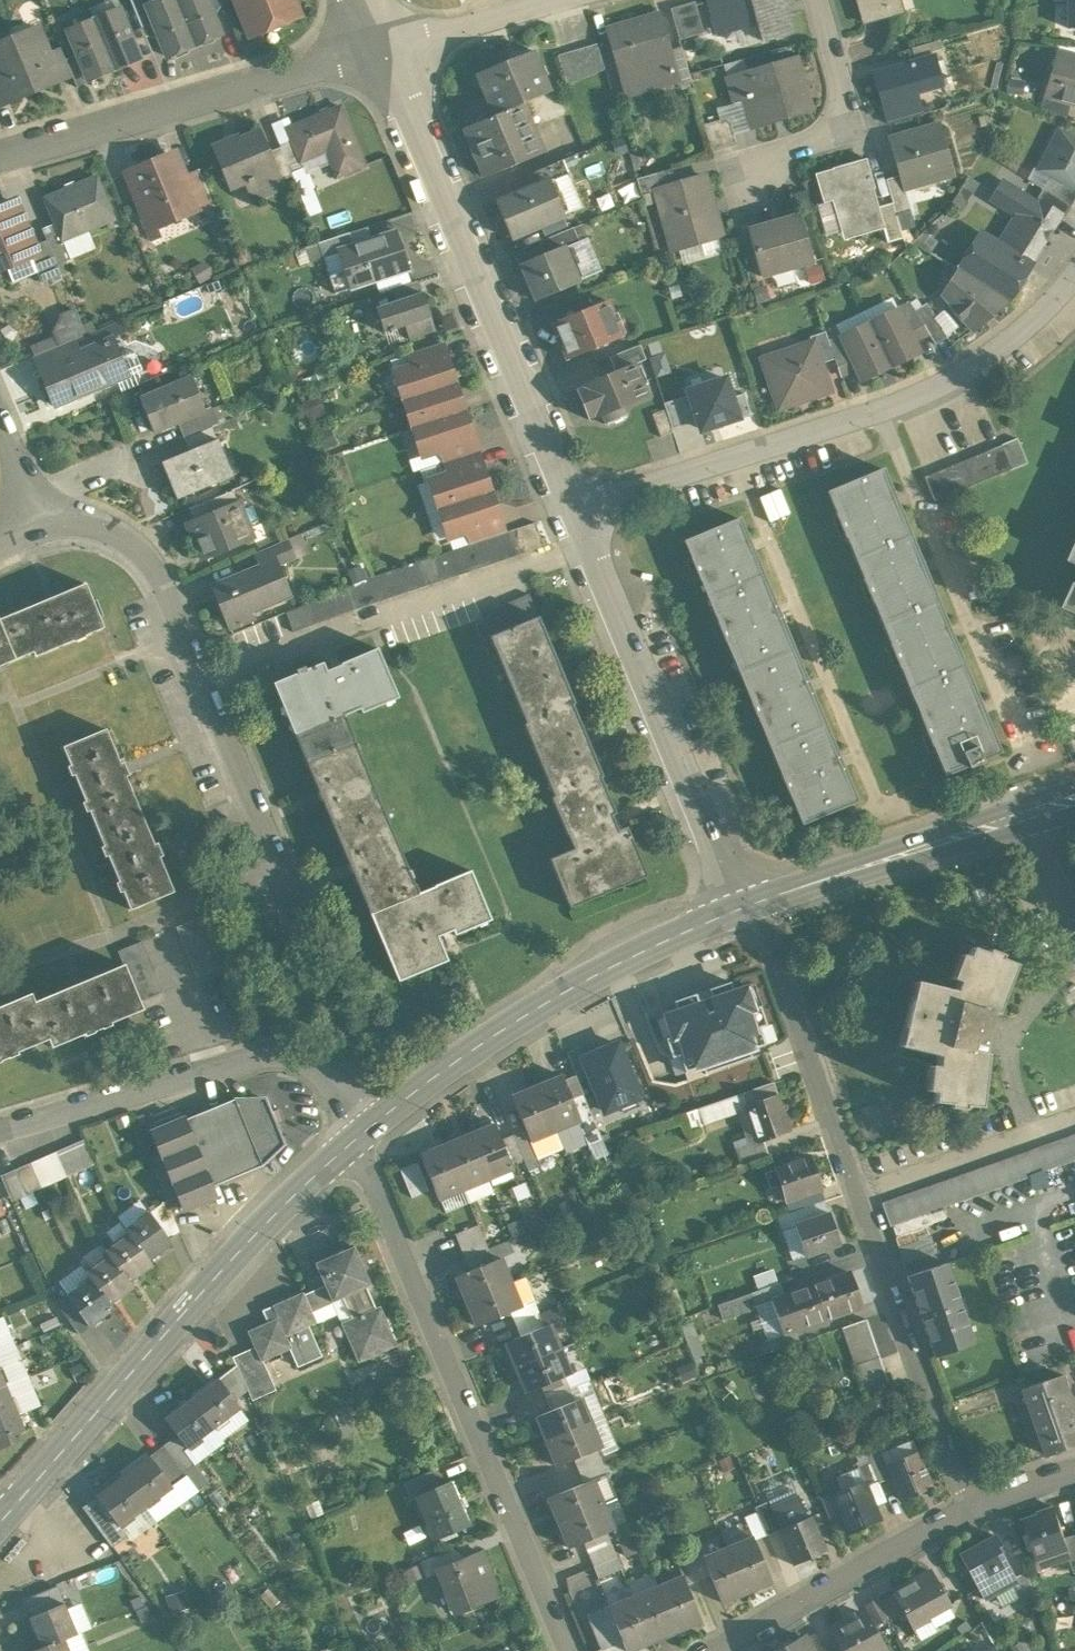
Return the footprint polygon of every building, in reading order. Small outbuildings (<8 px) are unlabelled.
[(140,28),(145,39),(159,39),(146,8),(148,7),(145,0),(129,0),(140,28)] [(146,8),(159,39),(167,58),(194,47),(174,0),(166,0),(148,7),(146,8)] [(194,47),(220,36),(212,17),(205,0),(174,0),(194,47)] [(212,17),(221,6),(218,0),(205,0),(212,17)] [(248,36),(250,35),(254,37),(268,32),(270,27),(298,16),(291,0),(233,0),(248,36)] [(709,1),(718,33),(754,23),(760,42),(789,34),(782,7),(789,5),(787,0),(713,0),(709,1)] [(863,24),(890,16),(885,0),(856,0),(863,24)] [(694,3),(669,10),(678,41),(702,34),(694,3)] [(118,9),(92,20),(111,67),(122,62),(123,64),(136,58),(138,57),(128,33),(118,9)] [(658,15),(607,30),(622,83),(640,78),(641,84),(673,75),(675,74),(668,51),(658,15)] [(92,20),(66,31),(76,55),(86,79),(88,79),(101,73),(100,71),(111,67),(92,20)] [(0,43),(0,87),(5,99),(7,98),(54,79),(56,78),(47,56),(35,28),(0,43)] [(140,28),(128,33),(138,57),(136,58),(138,62),(152,56),(145,39),(140,28)] [(596,44),(557,56),(566,86),(604,70),(596,44)] [(680,48),(668,51),(675,74),(673,75),(677,87),(691,83),(680,48)] [(47,56),(56,78),(54,79),(56,84),(71,77),(64,60),(60,50),(47,56)] [(532,51),(475,75),(492,117),(521,105),(549,93),(532,51)] [(76,55),(64,60),(71,77),(76,88),(89,82),(88,79),(86,79),(76,55)] [(933,57),(873,74),(883,110),(912,102),(910,95),(941,86),(933,57)] [(1045,96),(1070,104),(1074,105),(1074,65),(1055,59),(1045,96)] [(795,60),(726,79),(733,103),(744,100),(752,128),(810,111),(795,60)] [(0,87),(0,107),(9,103),(7,98),(5,99),(0,87)] [(549,93),(521,105),(531,129),(569,114),(558,89),(549,93)] [(1070,104),(1045,96),(1041,109),(1066,119),(1070,104)] [(912,102),(883,110),(888,125),(916,117),(912,102)] [(492,117),(463,129),(484,178),(541,154),(531,129),(521,105),(492,117)] [(340,107),(286,129),(290,139),(300,162),(326,151),(336,177),(364,165),(340,107)] [(727,120),(704,126),(711,153),(734,146),(727,120)] [(938,125),(889,139),(899,176),(903,189),(953,175),(938,125)] [(1058,130),(1038,170),(1049,176),(1074,190),(1074,140),(1058,130)] [(259,132),(238,141),(236,137),(212,147),(225,177),(240,170),(252,200),(282,187),(280,182),(268,153),(259,132)] [(300,162),(290,139),(278,144),(279,148),(290,173),(302,168),(300,162)] [(279,148),(268,153),(280,182),(291,177),(290,173),(279,148)] [(179,178),(170,156),(127,173),(141,206),(145,204),(154,226),(197,208),(184,176),(179,178)] [(865,159),(831,169),(831,170),(814,175),(822,203),(831,201),(840,232),(855,227),(858,236),(882,229),(883,229),(877,208),(872,189),(873,189),(865,159)] [(561,160),(527,175),(532,186),(548,180),(548,182),(567,174),(561,160)] [(670,169),(635,179),(640,196),(657,191),(675,186),(675,185),(670,169)] [(198,170),(184,176),(197,208),(211,203),(198,170)] [(899,176),(886,180),(892,203),(895,214),(909,210),(903,189),(899,176)] [(1049,176),(1042,190),(1070,207),(1074,196),(1074,190),(1049,176)] [(95,177),(44,199),(54,224),(61,241),(62,241),(113,220),(95,177)] [(703,177),(675,185),(675,186),(657,191),(665,220),(662,221),(671,249),(720,235),(703,177)] [(532,186),(494,202),(510,239),(563,217),(548,182),(548,180),(532,186)] [(1060,216),(1038,203),(1037,204),(1034,202),(1002,182),(990,201),(1026,223),(1007,253),(980,236),(958,271),(1007,301),(1044,241),(1048,239),(1052,234),(1051,229),(1059,217),(1060,216)] [(1070,207),(1042,190),(1034,202),(1037,204),(1038,203),(1060,216),(1059,217),(1062,219),(1070,207)] [(0,206),(0,270),(5,268),(11,283),(35,273),(29,258),(37,255),(33,246),(14,200),(0,206)] [(892,203),(877,208),(883,229),(882,229),(886,243),(902,239),(895,214),(892,203)] [(797,216),(747,230),(760,277),(811,262),(797,216)] [(61,241),(54,224),(41,229),(56,264),(69,259),(62,241),(61,241)] [(571,228),(541,241),(546,253),(563,246),(563,248),(577,242),(571,228)] [(352,246),(336,252),(337,253),(349,290),(408,270),(395,232),(352,246)] [(348,233),(317,244),(322,258),(337,253),(336,252),(352,246),(348,233)] [(45,241),(33,246),(37,255),(29,258),(35,273),(39,283),(59,274),(45,241)] [(546,253),(522,263),(529,281),(527,282),(535,301),(578,283),(563,248),(563,246),(546,253)] [(958,271),(957,271),(941,293),(971,330),(1007,301),(958,271)] [(417,281),(392,289),(396,302),(396,303),(422,294),(417,281)] [(422,294),(396,303),(396,302),(375,309),(383,333),(404,326),(409,340),(434,331),(422,294)] [(605,301),(551,322),(567,360),(620,338),(605,301)] [(947,337),(925,303),(913,311),(928,334),(935,345),(947,337)] [(913,311),(909,304),(897,310),(912,341),(928,334),(913,311)] [(912,341),(897,310),(868,323),(889,366),(918,353),(912,341)] [(74,311),(60,316),(53,332),(59,346),(73,340),(85,335),(74,311)] [(868,323),(840,337),(855,368),(860,380),(889,366),(868,323)] [(824,332),(808,337),(810,344),(812,344),(819,364),(833,359),(828,343),(824,332)] [(855,368),(840,337),(828,343),(833,359),(839,376),(855,368)] [(79,353),(37,370),(53,406),(117,380),(110,364),(116,361),(108,341),(112,339),(111,338),(78,352),(79,353)] [(59,346),(32,357),(37,370),(79,353),(78,352),(73,340),(59,346)] [(438,344),(406,355),(410,368),(443,357),(438,344)] [(810,344),(762,360),(778,408),(828,391),(819,364),(812,344),(810,344)] [(639,346),(632,348),(608,357),(614,371),(632,364),(633,365),(645,360),(639,346)] [(116,361),(110,364),(117,380),(140,370),(134,354),(116,361)] [(410,368),(394,373),(403,401),(454,384),(445,356),(443,357),(410,368)] [(614,371),(575,388),(589,421),(646,397),(633,365),(632,364),(614,371)] [(190,378),(139,399),(153,432),(176,423),(204,411),(204,410),(190,378)] [(736,421),(723,380),(683,393),(685,397),(694,426),(696,434),(736,421)] [(454,384),(403,401),(412,428),(463,411),(454,384)] [(671,433),(694,426),(685,397),(662,404),(671,433)] [(204,411),(176,423),(183,439),(183,438),(210,427),(216,425),(209,407),(204,410),(204,411)] [(662,410),(651,414),(659,438),(671,433),(662,410)] [(463,411),(412,428),(421,457),(437,451),(470,440),(472,439),(463,411)] [(210,427),(183,438),(189,451),(215,440),(210,427)] [(1016,438),(1000,445),(1000,446),(1010,470),(1026,464),(1016,438)] [(189,451),(161,463),(162,464),(165,462),(172,479),(169,481),(177,499),(231,476),(231,475),(226,478),(211,443),(217,441),(216,440),(215,440),(189,451)] [(470,440),(437,451),(441,463),(474,453),(470,440)] [(1000,446),(923,478),(933,502),(1010,470),(1000,446)] [(474,453),(441,463),(445,476),(478,466),(474,453)] [(445,476),(429,482),(438,510),(490,493),(481,465),(478,466),(445,476)] [(881,470),(828,493),(828,494),(834,491),(843,512),(836,514),(846,537),(852,535),(861,555),(854,557),(855,558),(908,536),(897,508),(893,509),(889,500),(893,499),(881,470)] [(232,491),(188,509),(193,521),(237,504),(232,491)] [(490,493),(438,510),(447,538),(464,532),(497,522),(499,521),(490,493)] [(193,521),(186,524),(201,559),(252,539),(238,503),(237,504),(193,521)] [(738,520),(684,542),(685,543),(694,540),(700,555),(691,559),(700,581),(709,577),(716,592),(706,596),(707,597),(760,574),(751,552),(747,553),(744,544),(747,542),(738,520)] [(497,522),(464,532),(468,545),(501,534),(497,522)] [(534,523),(522,527),(529,547),(541,543),(534,523)] [(468,545),(372,577),(345,588),(353,610),(529,547),(522,527),(501,534),(468,545)] [(908,536),(855,558),(855,559),(861,557),(870,577),(864,579),(873,602),(879,600),(888,620),(881,622),(882,623),(935,601),(924,573),(920,575),(916,565),(920,564),(908,536)] [(258,567),(211,586),(230,631),(231,630),(228,623),(289,597),(277,568),(293,561),(285,541),(252,554),(258,567)] [(760,574),(707,597),(707,598),(713,595),(724,621),(718,623),(727,646),(733,643),(744,669),(738,671),(738,672),(792,650),(778,617),(774,618),(771,609),(774,607),(760,574)] [(0,620),(0,625),(15,659),(34,651),(33,650),(51,642),(54,648),(103,627),(84,585),(0,620)] [(345,588),(285,613),(292,633),(353,610),(345,588)] [(527,593),(479,614),(489,638),(537,618),(527,593)] [(935,601),(882,623),(882,624),(888,622),(897,642),(891,645),(900,668),(906,665),(915,685),(909,688),(909,689),(962,666),(951,638),(947,640),(943,631),(947,629),(935,601)] [(537,618),(489,638),(527,723),(524,724),(554,797),(551,798),(566,834),(566,833),(573,849),(549,859),(570,908),(646,876),(625,827),(617,831),(610,815),(614,813),(599,777),(602,776),(572,704),(574,703),(537,618)] [(15,659),(0,625),(0,665),(15,659)] [(322,663),(304,670),(302,667),(296,670),(297,673),(273,683),(305,760),(352,740),(353,739),(343,715),(359,708),(361,712),(396,697),(376,649),(341,664),(341,665),(325,672),(322,663)] [(792,650),(738,672),(739,673),(745,671),(755,696),(749,699),(759,721),(765,719),(775,744),(769,747),(770,748),(823,725),(809,692),(806,694),(802,684),(806,683),(792,650)] [(962,666),(909,689),(909,690),(917,687),(928,714),(921,717),(933,746),(940,743),(951,770),(944,773),(945,774),(998,752),(982,714),(978,715),(975,706),(978,705),(962,666)] [(823,725),(770,748),(770,749),(776,746),(787,771),(781,774),(790,797),(796,794),(807,819),(801,822),(801,823),(855,801),(841,768),(837,769),(833,760),(837,758),(823,725)] [(119,764),(104,729),(62,746),(96,828),(138,811),(124,776),(126,775),(122,763),(119,764)] [(352,740),(305,760),(335,833),(383,813),(352,740)] [(138,811),(96,828),(130,909),(171,892),(157,857),(160,856),(155,844),(152,845),(138,811)] [(383,813),(335,833),(366,905),(413,885),(383,813)] [(418,893),(415,885),(413,885),(366,905),(398,981),(447,961),(437,937),(452,931),(454,935),(490,920),(470,871),(433,887),(418,893)] [(219,967),(198,917),(174,927),(195,977),(219,967)] [(161,991),(140,941),(116,952),(121,965),(137,1002),(161,991)] [(957,982),(953,992),(914,983),(898,1047),(937,1057),(936,1068),(928,1067),(926,1092),(933,1093),(932,1103),(948,1105),(948,1109),(962,1111),(963,1106),(979,1108),(984,1055),(980,1054),(990,1015),(993,1016),(1013,966),(999,960),(999,956),(986,951),(985,955),(970,949),(966,959),(959,956),(950,980),(957,982)] [(121,965),(31,1003),(46,1039),(50,1047),(91,1030),(91,1031),(99,1028),(99,1027),(140,1009),(137,1002),(121,965)] [(678,1056),(683,1072),(701,1067),(704,1075),(752,1059),(749,1050),(762,1046),(761,1042),(762,1041),(757,1029),(766,1026),(759,1008),(751,1010),(744,990),(733,994),(730,984),(708,991),(711,998),(697,1003),(694,995),(673,1002),(676,1012),(664,1016),(671,1036),(665,1038),(672,1058),(678,1056)] [(0,1006),(0,1060),(6,1057),(6,1056),(46,1039),(31,1003),(28,995),(0,1006)] [(618,1044),(582,1058),(589,1075),(604,1112),(639,1098),(618,1044)] [(577,1080),(589,1075),(582,1058),(578,1048),(566,1053),(577,1080)] [(570,1099),(560,1076),(559,1076),(559,1078),(536,1087),(536,1086),(535,1086),(554,1131),(554,1130),(577,1120),(578,1121),(579,1121),(570,1099)] [(535,1088),(512,1097),(512,1096),(510,1097),(524,1130),(529,1142),(531,1141),(530,1140),(553,1130),(553,1131),(554,1131),(535,1086),(535,1087),(535,1088)] [(582,1094),(570,1099),(579,1121),(578,1121),(588,1144),(600,1139),(582,1094)] [(743,1095),(722,1101),(725,1110),(745,1104),(743,1095)] [(775,1097),(745,1107),(758,1142),(762,1141),(787,1132),(775,1097)] [(263,1099),(232,1100),(259,1166),(282,1144),(263,1099)] [(231,1100),(184,1119),(184,1118),(151,1132),(160,1154),(182,1206),(183,1209),(212,1198),(208,1187),(259,1166),(232,1100),(231,1100)] [(500,1141),(494,1124),(492,1125),(493,1126),(470,1135),(470,1134),(469,1135),(488,1180),(488,1179),(511,1169),(511,1170),(512,1169),(500,1141)] [(524,1130),(512,1136),(522,1158),(534,1153),(529,1142),(524,1130)] [(488,1180),(469,1135),(468,1135),(469,1136),(445,1146),(445,1145),(444,1145),(463,1190),(464,1190),(463,1189),(487,1179),(487,1180),(488,1180)] [(522,1158),(512,1136),(500,1141),(510,1163),(522,1158)] [(881,1204),(889,1226),(1074,1161),(1074,1136),(881,1204)] [(758,1142),(735,1149),(740,1165),(768,1155),(762,1141),(758,1142)] [(92,1166),(82,1142),(55,1152),(66,1177),(92,1166)] [(463,1190),(444,1145),(444,1146),(422,1156),(421,1155),(420,1155),(438,1201),(440,1200),(439,1199),(462,1189),(462,1190),(463,1190)] [(66,1177),(55,1152),(54,1153),(55,1154),(43,1160),(53,1182),(66,1177)] [(182,1206),(160,1154),(149,1159),(171,1210),(182,1206)] [(809,1157),(774,1170),(774,1169),(764,1173),(769,1188),(779,1184),(785,1202),(820,1190),(820,1189),(809,1157)] [(42,1158),(42,1160),(31,1166),(40,1188),(53,1182),(43,1160),(42,1158)] [(427,1191),(416,1163),(399,1170),(411,1198),(427,1191)] [(31,1166),(30,1164),(29,1164),(30,1166),(17,1172),(16,1170),(15,1171),(25,1194),(40,1188),(31,1166)] [(15,1171),(1,1177),(11,1200),(25,1194),(15,1171)] [(820,1190),(796,1198),(800,1210),(824,1202),(820,1190)] [(179,1232),(166,1200),(148,1212),(168,1239),(168,1238),(167,1237),(177,1230),(178,1233),(179,1232)] [(824,1202),(800,1210),(805,1222),(828,1214),(824,1202)] [(168,1239),(148,1212),(147,1213),(149,1216),(138,1224),(136,1221),(124,1229),(130,1237),(146,1260),(170,1243),(168,1239)] [(805,1222),(794,1226),(804,1256),(839,1244),(829,1214),(828,1214),(805,1222)] [(477,1226),(454,1236),(458,1247),(482,1237),(477,1226)] [(788,1261),(804,1256),(794,1226),(778,1231),(788,1261)] [(130,1237),(118,1246),(117,1243),(105,1252),(111,1259),(127,1282),(150,1266),(146,1260),(130,1237)] [(482,1237),(458,1247),(464,1259),(487,1250),(482,1237)] [(352,1246),(314,1263),(323,1286),(331,1303),(341,1299),(341,1298),(365,1287),(369,1285),(352,1246)] [(487,1250),(464,1259),(469,1271),(492,1261),(487,1250)] [(469,1271),(455,1277),(455,1278),(456,1278),(466,1301),(465,1301),(465,1302),(510,1283),(509,1283),(500,1260),(501,1259),(500,1258),(469,1271)] [(111,1259),(99,1267),(98,1265),(85,1274),(91,1281),(108,1305),(131,1288),(127,1282),(111,1259)] [(808,1263),(789,1269),(792,1278),(811,1272),(808,1263)] [(945,1264),(907,1277),(934,1356),(972,1343),(945,1264)] [(849,1273),(812,1286),(824,1320),(861,1307),(849,1273)] [(91,1281),(80,1289),(78,1286),(66,1295),(88,1325),(88,1326),(111,1310),(108,1305),(91,1281)] [(510,1283),(465,1302),(465,1303),(466,1302),(476,1325),(475,1325),(475,1327),(510,1312),(521,1308),(520,1307),(519,1307),(510,1284),(511,1284),(510,1283)] [(778,1283),(749,1293),(755,1308),(771,1302),(771,1300),(782,1296),(778,1283)] [(323,1286),(303,1295),(310,1312),(331,1303),(323,1286)] [(782,1296),(771,1300),(771,1302),(783,1334),(794,1330),(824,1320),(812,1286),(782,1296)] [(365,1287),(341,1298),(341,1299),(350,1319),(375,1308),(365,1287)] [(302,1292),(272,1305),(274,1310),(263,1314),(267,1322),(246,1331),(254,1348),(260,1362),(262,1361),(288,1349),(296,1367),(321,1356),(308,1326),(315,1323),(303,1295),(302,1292)] [(749,1293),(714,1305),(719,1320),(755,1308),(749,1293)] [(88,1325),(66,1295),(55,1302),(77,1333),(78,1332),(77,1330),(85,1324),(86,1326),(88,1325)] [(771,1302),(755,1308),(766,1340),(783,1334),(771,1302)] [(521,1308),(510,1312),(515,1324),(538,1315),(533,1303),(521,1308)] [(375,1308),(350,1319),(359,1338),(349,1343),(357,1362),(396,1345),(379,1307),(375,1308)] [(538,1315),(515,1324),(520,1337),(543,1327),(538,1315)] [(0,1316),(0,1352),(14,1347),(1,1316),(0,1316)] [(892,1394),(866,1319),(841,1328),(868,1403),(892,1394)] [(678,1324),(686,1343),(696,1338),(689,1320),(678,1324)] [(520,1337),(504,1344),(505,1345),(506,1344),(515,1367),(514,1367),(514,1368),(560,1349),(560,1348),(559,1349),(549,1326),(550,1326),(550,1325),(520,1337)] [(783,1334),(766,1340),(771,1352),(798,1342),(794,1330),(783,1334)] [(696,1338),(686,1343),(692,1358),(696,1366),(703,1363),(700,1355),(703,1354),(696,1338)] [(4,1384),(26,1375),(14,1347),(0,1352),(0,1386),(4,1384)] [(254,1348),(232,1357),(251,1401),(274,1390),(262,1361),(260,1362),(254,1348)] [(560,1349),(514,1368),(515,1369),(516,1368),(525,1391),(524,1391),(525,1393),(541,1386),(563,1376),(570,1374),(570,1372),(569,1373),(559,1350),(560,1350),(560,1349)] [(692,1358),(675,1366),(681,1380),(698,1373),(696,1366),(692,1358)] [(246,1391),(235,1366),(216,1380),(233,1401),(246,1391)] [(26,1375),(4,1384),(16,1415),(39,1406),(26,1375)] [(563,1376),(541,1386),(546,1398),(569,1389),(563,1376)] [(1026,1389),(1049,1457),(1074,1448),(1074,1406),(1065,1376),(1026,1389)] [(233,1401),(216,1380),(191,1399),(212,1428),(238,1409),(233,1401)] [(0,1386),(0,1422),(16,1415),(4,1384),(0,1386)] [(569,1389),(546,1398),(551,1411),(574,1401),(569,1389)] [(551,1411),(535,1417),(536,1418),(537,1418),(546,1441),(545,1441),(545,1442),(591,1423),(591,1422),(590,1423),(580,1400),(581,1400),(581,1398),(574,1401),(551,1411)] [(212,1428),(191,1399),(165,1418),(187,1447),(212,1428)] [(0,1422),(0,1446),(12,1441),(9,1435),(22,1429),(16,1415),(0,1422)] [(591,1423),(545,1442),(546,1443),(547,1442),(556,1465),(555,1466),(556,1467),(573,1460),(596,1450),(601,1448),(601,1447),(600,1447),(590,1424),(591,1424),(591,1423)] [(193,1463),(173,1438),(173,1439),(174,1440),(164,1448),(165,1448),(182,1471),(193,1463)] [(182,1471),(165,1448),(150,1459),(171,1487),(186,1476),(182,1471)] [(880,1449),(867,1455),(870,1463),(878,1483),(884,1481),(890,1478),(885,1465),(887,1465),(880,1449)] [(596,1450),(573,1460),(578,1472),(601,1462),(596,1450)] [(887,1465),(885,1465),(890,1478),(899,1500),(931,1488),(916,1453),(887,1465)] [(150,1459),(148,1457),(122,1477),(145,1506),(171,1487),(150,1459)] [(601,1462),(578,1472),(583,1484),(593,1480),(606,1474),(601,1462)] [(870,1463),(857,1468),(862,1482),(863,1482),(866,1488),(878,1483),(870,1463)] [(857,1468),(835,1477),(840,1491),(862,1482),(857,1468)] [(431,1471),(403,1482),(411,1500),(418,1497),(417,1496),(438,1487),(431,1471)] [(145,1506),(122,1477),(96,1496),(118,1526),(119,1525),(145,1506)] [(583,1484),(547,1500),(547,1501),(549,1500),(558,1523),(557,1523),(557,1524),(603,1505),(603,1504),(602,1504),(592,1482),(593,1481),(593,1480),(583,1484)] [(438,1487),(417,1496),(418,1497),(428,1520),(426,1521),(434,1540),(469,1525),(451,1481),(438,1487)] [(840,1491),(823,1498),(831,1517),(838,1514),(846,1534),(879,1520),(873,1506),(866,1488),(863,1482),(862,1482),(840,1491)] [(878,1483),(866,1488),(873,1506),(885,1501),(878,1483)] [(801,1492),(768,1505),(770,1509),(781,1505),(789,1525),(811,1517),(801,1492)] [(118,1526),(96,1496),(82,1507),(112,1547),(126,1535),(119,1525),(118,1526)] [(768,1505),(767,1503),(754,1508),(756,1512),(766,1535),(778,1530),(769,1509),(770,1509),(768,1505)] [(603,1505),(557,1524),(558,1524),(559,1524),(568,1546),(567,1547),(568,1548),(583,1542),(605,1533),(613,1529),(613,1528),(611,1529),(602,1506),(603,1505)] [(770,1509),(769,1509),(778,1530),(789,1525),(781,1505),(770,1509)] [(1055,1510),(1022,1522),(1038,1567),(1070,1556),(1071,1556),(1065,1538),(1055,1510)] [(756,1512),(744,1517),(752,1537),(754,1540),(766,1535),(756,1512)] [(789,1525),(778,1530),(792,1565),(825,1551),(811,1517),(789,1525)] [(605,1533),(583,1542),(588,1554),(611,1545),(605,1533)] [(996,1535),(961,1555),(983,1598),(1014,1582),(1015,1581),(1013,1577),(998,1547),(1001,1545),(996,1535)] [(1065,1538),(1071,1556),(1070,1556),(1074,1570),(1074,1535),(1065,1538)] [(752,1538),(728,1548),(728,1547),(727,1547),(746,1592),(747,1592),(746,1591),(770,1581),(770,1582),(771,1582),(754,1540),(752,1537),(751,1537),(752,1538)] [(588,1554),(588,1555),(593,1567),(616,1558),(611,1545),(588,1554)] [(727,1548),(704,1558),(704,1557),(703,1557),(710,1575),(722,1603),(723,1602),(722,1601),(745,1591),(746,1592),(727,1547),(727,1548)] [(450,1550),(421,1562),(426,1576),(437,1571),(437,1570),(455,1563),(450,1550)] [(455,1563),(437,1570),(437,1571),(455,1613),(499,1595),(481,1552),(455,1563)] [(703,1557),(701,1553),(688,1558),(698,1580),(710,1575),(703,1557)] [(616,1558),(593,1567),(598,1579),(621,1570),(616,1558)] [(688,1558),(676,1563),(681,1576),(685,1585),(698,1580),(688,1558)] [(930,1572),(893,1592),(904,1613),(913,1630),(931,1621),(928,1616),(949,1605),(930,1572)] [(1037,1599),(1026,1572),(1013,1577),(1015,1581),(1014,1582),(1023,1604),(1037,1599)] [(685,1585),(681,1576),(680,1576),(680,1577),(658,1587),(657,1586),(676,1632),(676,1631),(676,1630),(699,1620),(699,1621),(700,1621),(685,1585)] [(657,1588),(633,1597),(632,1597),(651,1642),(652,1642),(651,1641),(675,1631),(675,1632),(676,1632),(657,1586),(656,1587),(657,1588)] [(58,1590),(28,1603),(33,1616),(64,1604),(58,1590)] [(893,1592),(891,1590),(877,1598),(888,1619),(890,1621),(904,1613),(893,1592)] [(632,1597),(632,1598),(609,1608),(609,1607),(608,1607),(623,1642),(627,1650),(628,1650),(650,1641),(651,1642),(632,1597)] [(877,1598),(865,1604),(876,1625),(888,1619),(877,1598)] [(33,1616),(30,1618),(43,1648),(64,1639),(76,1634),(64,1604),(33,1616)] [(623,1642),(608,1607),(587,1616),(602,1650),(623,1642)] [(850,1624),(848,1620),(831,1629),(842,1650),(881,1650),(884,1650),(866,1615),(850,1624)] [(803,1637),(778,1650),(811,1650),(803,1637)] [(35,1650),(69,1650),(64,1639),(43,1648),(35,1650)]
